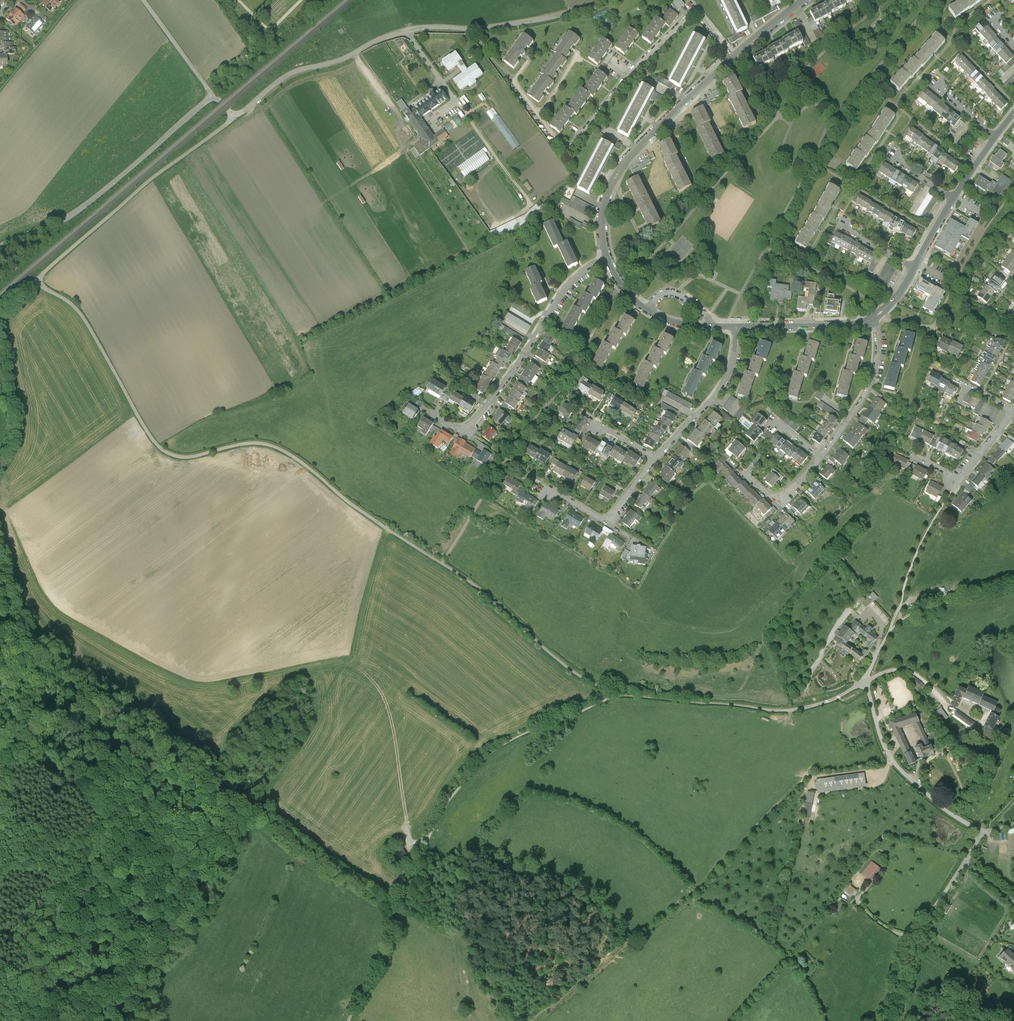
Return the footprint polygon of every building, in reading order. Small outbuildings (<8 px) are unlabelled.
[(41,4),(50,12),(60,0),(44,0),(41,4)] [(682,6),(685,4),(682,0),(669,0),(673,5),(670,9),(677,14),(683,6),(682,6)] [(729,17),(741,11),(736,0),(724,0),(721,1),(729,17)] [(843,0),(830,0),(825,2),(826,4),(830,12),(846,5),(845,3),(843,0)] [(949,10),(956,19),(961,14),(969,8),(963,0),(961,0),(949,10)] [(963,0),(969,8),(970,9),(975,5),(981,0),(963,0)] [(26,8),(20,3),(17,6),(23,11),(26,8)] [(751,16),(753,22),(762,18),(761,17),(770,13),(769,13),(778,9),(775,3),(772,5),(767,7),(767,8),(759,12),(751,16)] [(830,12),(826,4),(810,12),(813,16),(815,22),(831,14),(830,12)] [(15,26),(24,15),(14,7),(10,12),(5,18),(15,26)] [(678,15),(677,14),(670,9),(662,21),(666,23),(670,27),(678,15)] [(38,11),(34,15),(43,22),(46,18),(38,11)] [(749,27),(741,11),(729,17),(736,33),(739,32),(749,27)] [(33,33),(43,22),(34,15),(31,20),(25,27),(33,33)] [(823,37),(815,22),(813,16),(807,19),(818,40),(823,37)] [(651,43),(666,23),(662,21),(657,17),(642,37),(651,43)] [(793,22),(798,32),(803,42),(805,46),(810,44),(798,20),(793,22)] [(975,29),(980,34),(987,27),(983,22),(975,29)] [(639,34),(630,27),(616,47),(625,54),(634,42),(639,34)] [(980,34),(984,39),(992,32),(987,27),(980,34)] [(581,38),(571,31),(556,52),(558,53),(565,59),(570,53),(569,51),(574,44),(576,45),(581,38)] [(728,38),(731,43),(737,40),(736,39),(742,37),(739,32),(736,33),(734,34),(734,35),(728,38)] [(803,42),(798,32),(783,39),(783,41),(788,49),(803,42)] [(996,37),(992,32),(984,39),(989,44),(996,37)] [(534,42),(524,34),(504,61),(514,68),(519,62),(517,60),(521,56),(522,57),(526,52),(524,51),(528,47),(529,48),(534,42)] [(694,34),(686,50),(698,56),(706,40),(694,34)] [(936,34),(914,60),(922,66),(923,67),(945,42),(936,34)] [(988,44),(993,49),(1000,42),(996,37),(989,44),(988,44)] [(612,45),(603,38),(589,58),(598,64),(612,45)] [(404,44),(401,39),(395,41),(400,48),(404,44)] [(788,49),(783,41),(768,48),(769,50),(773,58),(788,51),(788,49)] [(993,49),(997,54),(1005,47),(1000,42),(993,49)] [(997,54),(1002,59),(1009,52),(1005,47),(997,54)] [(686,50),(678,65),(690,71),(698,56),(686,50)] [(773,58),(769,50),(753,57),(758,67),(774,60),(773,58)] [(475,80),(483,74),(480,70),(478,71),(478,70),(479,69),(476,64),(467,70),(464,66),(465,66),(463,63),(462,63),(461,62),(462,61),(456,52),(451,56),(450,55),(442,61),(446,66),(446,65),(447,66),(445,67),(450,71),(456,67),(455,66),(456,65),(463,74),(454,80),(461,90),(468,85),(470,88),(477,83),(475,80)] [(1013,57),(1009,52),(1002,59),(1007,64),(1012,59),(1013,57)] [(544,75),(552,81),(557,75),(555,74),(561,66),(563,67),(567,60),(565,59),(558,53),(543,74),(544,75)] [(955,62),(960,67),(966,61),(961,56),(955,62)] [(922,66),(914,60),(914,59),(902,72),(910,78),(911,79),(922,66)] [(1012,59),(1007,64),(996,74),(1000,78),(1013,65),(1013,62),(1012,59)] [(960,67),(965,72),(971,65),(966,61),(960,67)] [(681,87),(690,71),(678,65),(670,81),(674,83),(681,87)] [(976,70),(971,65),(965,72),(969,76),(975,71),(976,70)] [(608,77),(599,70),(584,90),(591,95),(593,97),(608,77)] [(902,71),(891,84),(899,91),(910,78),(902,72),(902,71)] [(969,77),(974,81),(980,75),(975,71),(969,76),(969,77)] [(544,75),(529,96),(539,103),(544,96),(543,95),(548,88),(549,89),(554,82),(552,81),(544,75)] [(655,80),(671,89),(674,83),(670,81),(658,75),(655,80)] [(974,81),(978,86),(984,80),(980,75),(974,81)] [(1003,85),(1007,90),(1013,83),(1013,75),(1003,85)] [(743,90),(736,76),(723,82),(731,97),(742,91),(743,90)] [(978,86),(983,91),(989,85),(984,80),(978,86)] [(643,85),(635,101),(647,107),(652,97),(655,91),(643,85)] [(994,89),(989,85),(983,91),(988,96),(993,90),(994,89)] [(447,99),(441,90),(436,93),(433,90),(431,89),(429,91),(429,93),(422,98),(425,101),(415,109),(421,118),(447,99)] [(577,115),(591,95),(584,90),(582,89),(568,108),(575,113),(577,115)] [(721,94),(718,89),(713,91),(713,93),(708,96),(709,98),(704,100),(706,105),(712,103),(711,101),(716,98),(715,97),(721,94)] [(919,98),(926,104),(933,95),(926,90),(919,98)] [(987,96),(992,101),(998,95),(993,90),(988,96),(987,96)] [(669,99),(655,91),(652,97),(666,104),(669,99)] [(729,97),(737,112),(749,106),(742,91),(731,97),(729,97)] [(465,105),(471,101),(466,94),(460,98),(465,105)] [(940,101),(933,95),(926,104),(933,109),(939,102),(940,101)] [(992,101),(997,106),(1003,100),(998,95),(992,101)] [(396,103),(404,113),(409,110),(402,99),(396,103)] [(1007,104),(1003,100),(997,106),(1001,110),(1007,104)] [(635,101),(627,116),(638,122),(647,107),(635,101)] [(933,110),(940,116),(946,107),(939,102),(933,109),(933,110)] [(757,122),(749,106),(737,112),(745,128),(757,122)] [(560,133),(575,113),(568,108),(566,107),(551,127),(560,133)] [(711,122),(704,107),(692,113),(699,128),(709,123),(711,122)] [(940,116),(947,121),(953,113),(946,107),(940,116)] [(520,144),(493,108),(487,113),(513,149),(520,144)] [(421,118),(415,109),(412,111),(410,109),(409,110),(404,113),(418,133),(417,137),(420,142),(414,147),(419,155),(420,155),(429,148),(438,142),(448,135),(444,129),(434,136),(431,132),(421,118)] [(885,110),(867,138),(876,144),(877,145),(895,116),(885,110)] [(961,119),(953,113),(947,121),(954,127),(960,120),(961,119)] [(630,138),(638,122),(627,116),(619,132),(630,138)] [(964,123),(960,120),(954,127),(947,136),(951,140),(964,123)] [(689,126),(686,121),(680,123),(681,125),(676,128),(677,129),(672,132),(674,137),(680,135),(679,133),(684,130),(683,128),(689,126)] [(698,129),(705,144),(717,138),(709,123),(699,128),(698,129)] [(906,136),(912,140),(917,133),(912,129),(906,136)] [(974,132),(969,129),(955,148),(959,151),(974,132)] [(923,137),(917,133),(912,140),(918,144),(923,137)] [(599,139),(603,141),(615,147),(620,150),(623,145),(601,134),(599,139)] [(917,145),(922,149),(928,141),(923,137),(918,144),(917,145)] [(725,153),(717,138),(705,144),(713,159),(725,153)] [(866,138),(856,152),(865,158),(866,158),(876,144),(867,138),(866,138)] [(1007,138),(1003,143),(1008,146),(1011,141),(1007,138)] [(679,154),(671,139),(659,145),(667,160),(677,155),(679,154)] [(603,141),(595,157),(606,163),(615,147),(603,141)] [(922,149),(928,153),(933,145),(928,141),(922,149)] [(928,153),(933,157),(939,149),(933,145),(928,153)] [(415,157),(419,155),(414,147),(410,150),(415,157)] [(490,159),(483,149),(457,167),(464,177),(490,159)] [(944,153),(939,149),(933,157),(939,160),(944,154),(944,153)] [(991,159),(989,161),(990,162),(999,168),(1000,169),(1004,164),(1001,162),(1007,155),(1000,150),(996,154),(994,157),(992,156),(991,158),(991,159)] [(846,166),(856,172),(865,158),(856,152),(856,151),(846,166)] [(656,158),(653,152),(647,155),(648,157),(643,159),(644,161),(639,164),(640,166),(632,170),(635,177),(639,176),(638,174),(643,172),(642,170),(647,167),(646,165),(652,162),(651,160),(656,158)] [(938,161),(944,165),(949,157),(944,154),(939,160),(938,161)] [(665,161),(672,176),(684,170),(677,155),(667,160),(665,161)] [(595,157),(586,172),(598,179),(606,163),(595,157)] [(954,161),(949,157),(944,165),(949,169),(954,161)] [(960,165),(954,161),(949,169),(954,173),(960,165)] [(990,162),(988,165),(993,168),(997,171),(999,168),(990,162)] [(885,175),(885,174),(890,167),(884,163),(880,170),(882,172),(881,173),(885,175)] [(989,174),(993,168),(988,165),(984,170),(989,174)] [(890,179),(891,178),(896,170),(890,167),(885,174),(888,175),(887,177),(890,179)] [(692,185),(684,170),(672,176),(680,191),(692,185)] [(896,182),(897,181),(901,174),(896,170),(891,178),(893,179),(893,180),(896,182)] [(590,194),(598,179),(586,172),(578,188),(590,194)] [(901,186),(902,185),(907,177),(901,174),(897,181),(899,183),(898,184),(901,186)] [(987,189),(1001,198),(1012,181),(1003,175),(997,183),(993,180),(990,184),(987,189)] [(985,192),(987,189),(990,184),(980,176),(974,184),(985,192)] [(627,183),(634,198),(647,192),(639,177),(627,183)] [(907,190),(908,188),(913,181),(907,177),(902,185),(904,186),(904,187),(907,190)] [(918,184),(913,181),(908,188),(910,190),(909,191),(913,193),(918,185),(918,184)] [(923,188),(918,185),(913,193),(908,201),(913,204),(923,188)] [(840,191),(830,186),(814,215),(823,220),(824,221),(840,191)] [(634,198),(642,213),(654,207),(647,192),(634,198)] [(938,199),(929,193),(914,216),(924,222),(938,199)] [(594,207),(573,196),(570,201),(561,197),(559,202),(586,216),(589,211),(591,213),(594,207)] [(856,203),(862,207),(866,199),(860,196),(856,203)] [(872,202),(866,199),(862,207),(868,210),(872,203),(872,202)] [(868,211),(873,214),(878,206),(872,203),(868,210),(868,211)] [(883,209),(878,206),(873,214),(879,217),(883,210),(883,209)] [(662,222),(654,207),(642,213),(649,229),(662,222)] [(879,218),(884,221),(889,213),(883,210),(879,217),(879,218)] [(895,216),(889,213),(884,221),(890,224),(894,217),(895,216)] [(815,235),(823,220),(814,215),(813,215),(805,230),(814,235),(815,235)] [(970,220),(961,215),(956,223),(960,225),(956,232),(961,235),(970,220)] [(575,220),(570,217),(569,220),(574,222),(572,225),(580,229),(581,226),(586,229),(589,224),(584,222),(582,224),(575,220)] [(890,225),(896,228),(900,220),(894,217),(890,224),(890,225)] [(906,223),(900,220),(896,228),(902,231),(906,224),(906,223)] [(943,255),(944,254),(956,232),(960,225),(956,223),(950,220),(935,246),(936,247),(934,249),(943,255)] [(977,224),(970,220),(961,235),(961,236),(968,240),(977,224)] [(563,244),(553,222),(544,226),(554,248),(558,247),(563,244)] [(901,232),(907,235),(912,227),(906,224),(902,231),(901,232)] [(917,231),(912,227),(907,235),(913,238),(917,231)] [(806,250),(814,235),(805,230),(804,229),(796,244),(806,250)] [(949,257),(961,236),(961,235),(956,232),(944,254),(949,257)] [(840,246),(840,245),(844,237),(836,233),(834,237),(831,242),(832,243),(833,241),(837,243),(835,247),(839,249),(840,247),(840,246)] [(848,251),(848,249),(852,241),(844,237),(840,245),(845,247),(844,249),(848,251)] [(860,245),(852,241),(848,249),(853,251),(852,253),(855,255),(856,254),(860,246),(860,245)] [(567,242),(563,244),(558,247),(568,269),(578,265),(567,242)] [(863,260),(864,258),(868,250),(860,246),(856,254),(860,256),(859,258),(863,260)] [(876,254),(868,250),(864,258),(868,260),(867,262),(871,264),(876,255),(876,254)] [(876,255),(871,264),(867,271),(873,273),(881,257),(876,255)] [(1005,261),(1013,267),(1013,259),(1009,255),(1005,261)] [(1010,272),(1013,267),(1005,261),(1001,266),(1010,272)] [(896,268),(886,263),(874,287),(884,292),(896,268)] [(538,274),(535,268),(525,272),(532,288),(540,284),(542,283),(538,274)] [(994,275),(990,280),(1000,287),(1003,281),(994,275)] [(790,299),(791,284),(779,283),(779,279),(770,279),(770,286),(773,286),(773,298),(778,298),(778,301),(784,301),(784,297),(788,297),(788,299),(790,299)] [(604,285),(595,280),(590,288),(587,295),(594,299),(596,300),(604,285)] [(914,289),(930,298),(935,288),(919,280),(914,289)] [(996,292),(1000,287),(990,280),(987,286),(994,291),(996,292)] [(816,284),(805,282),(804,288),(808,289),(807,298),(798,297),(797,309),(806,310),(806,304),(814,305),(816,284)] [(540,284),(532,288),(530,289),(537,304),(547,300),(542,290),(540,284)] [(986,285),(982,291),(990,297),(994,291),(987,286),(986,285)] [(934,314),(945,294),(935,288),(930,298),(924,309),(934,314)] [(986,303),(990,297),(982,291),(978,296),(986,303)] [(585,314),(594,299),(587,295),(584,294),(580,301),(576,309),(583,313),(585,314)] [(825,303),(824,313),(835,314),(839,314),(841,300),(834,299),(835,295),(828,295),(827,304),(825,303)] [(514,302),(511,308),(528,318),(532,313),(514,302)] [(571,334),(583,313),(576,309),(574,308),(568,319),(562,329),(571,334)] [(527,332),(530,327),(507,313),(504,318),(527,332)] [(634,321),(625,316),(621,325),(617,331),(624,335),(626,336),(634,321)] [(522,344),(525,339),(501,324),(498,329),(513,338),(521,343),(522,344)] [(616,350),(624,335),(617,331),(614,330),(610,337),(606,345),(613,348),(616,350)] [(915,336),(904,334),(900,350),(908,352),(910,353),(915,336)] [(546,335),(542,341),(543,342),(550,346),(554,340),(549,336),(546,335)] [(674,339),(665,335),(661,343),(657,350),(664,353),(667,355),(674,339)] [(521,343),(513,338),(509,346),(517,350),(521,343)] [(942,338),(937,347),(946,353),(947,352),(952,343),(942,338)] [(995,339),(990,347),(999,352),(1004,341),(995,339)] [(867,344),(857,341),(853,357),(860,359),(863,360),(867,344)] [(550,346),(543,342),(539,349),(540,350),(546,354),(551,347),(550,346)] [(761,342),(756,359),(763,361),(766,362),(771,346),(761,342)] [(819,345),(809,342),(804,358),(812,360),(814,361),(819,345)] [(952,342),(952,343),(947,352),(957,357),(962,347),(952,342)] [(723,347),(713,343),(709,352),(706,358),(713,362),(716,363),(723,347)] [(601,370),(613,348),(606,345),(604,344),(597,356),(592,365),(601,370)] [(513,357),(517,350),(509,346),(504,352),(511,356),(513,357)] [(996,358),(999,352),(990,347),(987,353),(996,358)] [(657,369),(664,353),(657,350),(655,349),(651,356),(647,364),(654,367),(657,369)] [(903,369),(908,352),(900,350),(897,349),(893,366),(900,368),(903,369)] [(546,354),(540,350),(535,357),(545,363),(550,356),(546,354)] [(507,363),(511,356),(504,352),(503,351),(499,358),(507,363)] [(992,364),(996,358),(987,353),(984,359),(992,363),(992,364)] [(856,375),(860,359),(853,357),(850,356),(846,373),(853,375),(856,375)] [(706,377),(713,362),(706,358),(703,357),(700,365),(696,373),(703,376),(706,377)] [(807,376),(812,360),(804,358),(802,357),(797,374),(804,376),(807,376)] [(503,370),(507,363),(499,358),(498,358),(494,364),(501,368),(503,370)] [(753,358),(748,374),(755,376),(758,377),(763,361),(756,359),(753,358)] [(983,359),(980,364),(989,369),(992,363),(984,359),(983,359)] [(497,375),(501,368),(494,364),(492,363),(488,370),(497,375)] [(531,363),(526,370),(536,376),(540,370),(531,363)] [(643,390),(654,367),(647,364),(645,363),(638,376),(634,385),(643,390)] [(985,375),(989,369),(980,364),(977,370),(985,375)] [(894,391),(900,368),(893,366),(890,365),(884,389),(894,391)] [(492,382),(497,375),(488,370),(487,369),(483,376),(491,381),(492,382)] [(531,383),(536,376),(526,370),(522,376),(529,381),(531,383)] [(982,380),(985,375),(977,370),(974,376),(982,380)] [(693,398),(703,376),(696,373),(694,372),(688,385),(684,394),(693,398)] [(846,399),(853,375),(846,373),(843,372),(837,396),(846,399)] [(932,372),(926,382),(936,387),(941,379),(941,378),(932,372)] [(746,373),(738,396),(747,399),(755,376),(748,374),(746,373)] [(797,399),(804,376),(797,374),(794,373),(788,397),(797,399)] [(483,376),(479,383),(487,387),(491,381),(483,376)] [(517,383),(518,383),(523,387),(526,384),(527,385),(529,381),(522,376),(521,376),(517,383)] [(979,386),(982,380),(974,376),(971,381),(979,386)] [(583,391),(588,395),(593,388),(587,384),(588,381),(583,378),(579,385),(581,387),(579,389),(583,392),(583,391)] [(949,383),(941,379),(936,387),(945,392),(949,385),(949,383)] [(446,388),(432,381),(427,390),(440,398),(442,394),(446,388)] [(483,394),(487,387),(479,383),(475,390),(483,394)] [(523,387),(518,383),(513,390),(514,391),(521,395),(526,389),(523,387)] [(957,390),(949,385),(945,392),(944,393),(953,398),(957,390)] [(594,387),(593,388),(588,395),(599,401),(604,393),(594,387)] [(1004,392),(1013,397),(1013,396),(1013,390),(1008,387),(1004,392)] [(420,388),(413,393),(415,396),(422,391),(420,388)] [(692,405),(663,389),(660,395),(690,410),(692,405)] [(820,390),(815,397),(820,400),(825,393),(820,390)] [(521,395),(514,391),(509,397),(510,397),(517,402),(522,396),(521,395)] [(1010,403),(1013,397),(1004,392),(1001,398),(1010,403)] [(460,407),(464,399),(454,393),(450,399),(449,401),(460,407)] [(450,399),(442,394),(440,398),(440,399),(448,403),(449,401),(450,399)] [(973,397),(967,394),(963,402),(968,405),(973,397)] [(732,396),(723,408),(728,412),(737,400),(732,396)] [(517,402),(510,397),(505,404),(513,410),(518,403),(517,402)] [(475,404),(465,398),(464,399),(460,407),(464,410),(464,408),(470,412),(475,404)] [(876,398),(869,407),(879,414),(886,405),(879,400),(877,398),(876,398)] [(611,406),(619,412),(620,411),(624,405),(615,399),(611,406)] [(817,405),(830,415),(837,420),(841,415),(820,400),(817,405)] [(985,403),(980,400),(973,413),(978,416),(985,403)] [(419,403),(414,410),(419,413),(423,406),(419,403)] [(624,405),(620,411),(631,418),(633,416),(635,412),(624,404),(624,405)] [(660,409),(667,413),(676,417),(679,412),(662,404),(660,409)] [(564,405),(560,413),(569,418),(573,411),(564,405)] [(748,409),(743,405),(733,420),(737,424),(748,409)] [(414,410),(407,406),(403,414),(414,421),(419,413),(414,410)] [(880,415),(879,414),(869,407),(863,417),(868,420),(873,424),(880,415)] [(775,409),(772,412),(795,431),(799,427),(780,411),(775,409)] [(995,409),(988,422),(991,424),(993,425),(1000,412),(995,409)] [(500,411),(492,421),(501,427),(506,421),(509,424),(512,420),(500,411)] [(722,419),(714,412),(707,422),(715,428),(722,419)] [(667,413),(664,419),(672,423),(673,423),(676,417),(667,413)] [(767,421),(759,414),(752,423),(754,425),(759,430),(767,421)] [(830,415),(826,421),(833,426),(838,420),(837,420),(830,415)] [(857,422),(858,423),(863,427),(868,420),(863,417),(862,416),(857,422)] [(663,418),(660,424),(668,428),(669,428),(672,423),(664,419),(663,418)] [(981,418),(977,425),(986,430),(987,431),(991,424),(988,422),(981,418)] [(434,425),(424,419),(418,428),(423,431),(421,434),(426,437),(429,432),(433,426),(434,425)] [(707,422),(705,421),(697,431),(706,437),(707,439),(715,428),(707,422)] [(829,432),(833,426),(826,421),(822,427),(828,431),(829,432)] [(858,423),(851,432),(860,439),(867,430),(863,427),(858,423)] [(659,424),(657,429),(664,433),(665,434),(668,428),(660,424),(659,424)] [(976,424),(972,431),(980,436),(982,437),(984,432),(985,432),(986,430),(977,425),(976,424)] [(763,433),(759,430),(754,425),(746,435),(754,442),(760,434),(761,435),(763,433)] [(441,432),(433,426),(429,432),(438,437),(441,432)] [(821,426),(817,432),(824,437),(828,431),(822,427),(821,426)] [(490,429),(483,438),(489,443),(496,433),(490,429)] [(655,429),(652,435),(660,439),(661,439),(664,433),(657,429),(655,429)] [(924,434),(915,429),(911,437),(919,442),(920,440),(924,434)] [(563,430),(558,440),(572,448),(578,438),(574,435),(573,436),(563,430)] [(698,448),(706,437),(697,431),(696,430),(688,440),(689,441),(698,448)] [(768,431),(763,436),(768,440),(769,439),(771,441),(774,436),(768,431)] [(967,433),(965,437),(976,443),(980,436),(972,431),(970,435),(967,433)] [(452,438),(441,432),(438,437),(432,446),(438,449),(443,441),(448,445),(452,438)] [(820,444),(824,437),(817,432),(812,439),(820,444)] [(845,437),(843,440),(853,448),(860,439),(851,432),(846,437),(845,437)] [(925,432),(924,434),(920,440),(929,445),(932,440),(934,437),(925,432)] [(651,434),(648,440),(656,444),(657,444),(660,439),(652,435),(651,434)] [(770,441),(775,445),(781,438),(776,434),(774,436),(771,441),(770,441)] [(588,451),(588,450),(594,441),(588,438),(585,443),(582,447),(588,451)] [(786,442),(781,438),(775,445),(780,450),(780,449),(786,442)] [(942,438),(939,443),(936,449),(945,454),(951,443),(942,438)] [(466,444),(457,439),(454,444),(456,446),(450,455),(458,460),(462,454),(470,460),(471,457),(475,451),(465,444),(466,444)] [(736,441),(734,439),(724,451),(727,453),(728,451),(736,441)] [(653,450),(656,444),(648,440),(647,440),(644,446),(653,450)] [(939,443),(932,440),(929,445),(936,449),(939,443)] [(1012,445),(1011,444),(1006,440),(999,448),(999,449),(1004,453),(1012,445)] [(600,445),(594,441),(588,450),(595,454),(596,451),(600,445)] [(689,441),(687,445),(692,449),(695,451),(698,448),(689,441)] [(736,441),(728,451),(733,454),(736,457),(741,451),(743,453),(746,449),(744,448),(744,447),(736,441)] [(780,449),(785,453),(792,445),(787,441),(786,442),(780,449)] [(596,451),(602,455),(607,446),(602,442),(600,445),(596,451)] [(951,457),(956,447),(953,445),(953,444),(951,443),(945,454),(951,457)] [(797,450),(792,445),(785,453),(790,458),(791,457),(797,450)] [(540,452),(530,446),(526,455),(535,460),(535,459),(540,452)] [(613,449),(607,446),(602,455),(608,458),(609,456),(613,449)] [(674,456),(675,457),(683,463),(691,453),(690,452),(685,448),(682,446),(674,456)] [(609,456),(616,460),(621,450),(615,447),(613,449),(609,456)] [(963,451),(956,447),(951,457),(958,461),(963,451)] [(791,457),(796,461),(803,453),(798,448),(797,450),(791,457)] [(837,453),(833,458),(836,460),(840,464),(844,460),(845,460),(849,456),(841,449),(838,453),(837,453)] [(1005,454),(1004,453),(999,449),(991,457),(996,462),(997,463),(1005,454)] [(627,454),(621,450),(616,460),(622,464),(623,461),(627,454)] [(482,455),(475,451),(471,457),(477,461),(477,462),(484,466),(491,456),(484,452),(482,455)] [(541,451),(540,452),(535,459),(545,465),(550,456),(541,451)] [(726,454),(721,458),(725,463),(730,457),(733,454),(728,451),(727,453),(726,454)] [(623,461),(629,465),(635,455),(629,452),(627,454),(623,461)] [(808,457),(803,453),(796,461),(801,465),(808,457)] [(641,459),(635,455),(629,465),(635,468),(636,466),(640,459),(641,459)] [(896,455),(892,463),(904,470),(905,468),(908,462),(909,462),(896,455)] [(675,457),(667,467),(676,474),(684,464),(683,463),(675,457)] [(826,463),(828,464),(832,468),(834,465),(833,464),(836,460),(833,458),(831,457),(826,463)] [(990,468),(996,462),(991,457),(986,464),(990,468)] [(722,469),(729,477),(734,473),(725,463),(721,458),(715,463),(718,466),(712,472),(715,476),(722,469)] [(916,467),(908,462),(905,468),(913,472),(916,467)] [(567,469),(559,463),(553,473),(562,478),(562,477),(567,469)] [(828,464),(820,474),(827,479),(831,474),(833,475),(835,471),(832,468),(828,464)] [(992,470),(990,468),(986,464),(978,472),(979,474),(985,479),(987,481),(991,477),(988,474),(992,470)] [(917,466),(916,467),(913,472),(911,475),(922,482),(927,472),(917,466)] [(668,484),(676,474),(667,467),(659,478),(668,484)] [(568,468),(567,469),(562,477),(572,483),(576,477),(578,474),(568,468)] [(735,488),(737,487),(742,482),(734,473),(729,477),(727,479),(735,488)] [(772,474),(765,482),(773,488),(779,480),(772,474)] [(977,488),(985,479),(979,474),(971,483),(976,487),(977,488)] [(508,478),(503,486),(513,492),(511,495),(518,498),(521,492),(518,491),(521,485),(508,478)] [(595,484),(586,479),(581,486),(587,490),(586,491),(589,493),(593,487),(595,484)] [(655,479),(652,483),(660,489),(663,485),(655,479)] [(746,496),(752,491),(744,481),(742,482),(737,487),(746,497),(746,496)] [(816,481),(806,491),(815,499),(825,489),(821,485),(820,484),(820,485),(819,484),(816,481)] [(942,488),(931,482),(926,493),(937,499),(938,497),(942,488)] [(643,494),(644,494),(650,499),(656,492),(658,493),(661,490),(660,489),(652,483),(643,494)] [(966,497),(976,487),(971,483),(964,490),(965,491),(963,493),(966,497)] [(614,493),(606,488),(600,496),(609,502),(614,493)] [(756,505),(762,499),(759,496),(761,495),(759,493),(757,494),(753,490),(752,491),(746,496),(755,506),(756,505)] [(536,501),(521,492),(518,498),(516,502),(526,508),(526,509),(529,511),(533,506),(536,501)] [(966,497),(963,493),(952,505),(961,512),(971,501),(966,497)] [(635,506),(644,513),(653,501),(650,499),(644,494),(635,506)] [(765,500),(763,498),(762,499),(756,505),(759,507),(755,511),(758,514),(761,511),(764,515),(769,510),(773,515),(777,511),(773,506),(772,508),(769,505),(771,503),(767,499),(765,500)] [(808,505),(801,499),(796,504),(795,504),(793,507),(797,511),(800,514),(808,505)] [(546,505),(538,518),(544,522),(546,518),(553,523),(559,513),(546,505)] [(565,522),(561,528),(566,531),(570,525),(578,530),(584,520),(573,514),(574,512),(571,511),(565,522)] [(631,511),(624,521),(622,523),(625,525),(630,529),(636,521),(638,523),(641,518),(631,511)] [(776,521),(784,530),(785,530),(794,521),(791,518),(789,516),(790,516),(787,513),(786,513),(785,512),(776,521)] [(780,535),(784,530),(776,521),(768,529),(771,532),(776,537),(779,534),(780,535)] [(592,523),(585,534),(592,538),(589,544),(593,546),(596,541),(597,542),(602,532),(593,527),(594,525),(592,523)] [(606,529),(603,534),(609,537),(610,535),(611,536),(613,533),(606,529)] [(625,544),(611,536),(610,535),(609,537),(603,548),(609,552),(610,549),(619,554),(625,544)] [(643,548),(632,547),(631,558),(635,559),(635,561),(644,562),(645,549),(646,549),(643,548)] [(631,554),(626,551),(622,556),(627,560),(631,554)] [(869,595),(861,604),(866,608),(874,600),(874,601),(878,597),(873,592),(869,595)] [(866,629),(855,621),(849,629),(854,633),(857,630),(871,641),(867,646),(869,648),(869,649),(878,638),(870,632),(873,629),(868,626),(866,629)] [(837,636),(841,639),(846,643),(849,640),(849,641),(851,639),(850,639),(852,636),(853,636),(854,635),(854,634),(854,633),(849,629),(845,626),(844,626),(845,627),(840,633),(838,635),(838,636),(837,635),(837,636)] [(866,651),(864,650),(860,654),(857,652),(846,644),(846,643),(841,639),(837,644),(842,648),(840,652),(841,653),(840,654),(844,657),(845,655),(846,656),(849,653),(853,657),(859,661),(867,651),(866,651)] [(914,677),(911,680),(910,681),(918,687),(921,683),(914,677)] [(967,691),(958,687),(957,690),(949,708),(953,710),(952,712),(954,713),(956,710),(962,697),(964,699),(967,691)] [(969,687),(967,691),(964,699),(979,705),(983,696),(984,693),(969,687)] [(997,703),(983,696),(979,705),(993,711),(995,708),(997,703)] [(948,718),(941,708),(934,713),(941,723),(948,718)] [(1001,710),(995,708),(993,711),(991,714),(997,717),(1001,710)] [(973,722),(956,710),(954,713),(954,714),(981,733),(983,729),(974,722),(973,722)] [(905,754),(911,752),(900,728),(914,724),(924,744),(921,745),(923,749),(931,746),(930,745),(925,735),(922,730),(919,722),(915,714),(896,720),(889,722),(893,730),(899,742),(905,754)] [(998,718),(997,717),(991,714),(985,726),(992,729),(998,718)] [(988,737),(992,729),(985,726),(983,729),(981,733),(988,737)] [(928,727),(922,730),(925,735),(931,732),(928,727)] [(930,745),(931,746),(933,751),(941,747),(938,741),(930,745)] [(923,749),(921,745),(916,748),(921,759),(921,760),(927,757),(926,755),(933,752),(933,751),(931,746),(923,749)] [(915,762),(911,752),(905,754),(910,765),(916,762),(915,762)] [(864,776),(818,782),(819,792),(865,785),(864,776)] [(816,793),(808,791),(803,817),(810,819),(816,793)] [(1000,839),(1001,838),(1004,839),(1004,837),(1010,838),(1010,834),(1000,834),(993,839),(996,844),(999,842),(998,840),(1000,839)] [(404,851),(401,848),(397,847),(393,848),(390,852),(389,856),(390,860),(393,863),(398,864),(402,862),(405,859),(405,855),(404,851)] [(873,863),(871,861),(861,874),(870,881),(880,868),(878,866),(873,863)] [(858,891),(847,883),(842,890),(853,898),(858,891)] [(1002,955),(1013,966),(1013,950),(1010,947),(1007,951),(1007,950),(1002,955)]
